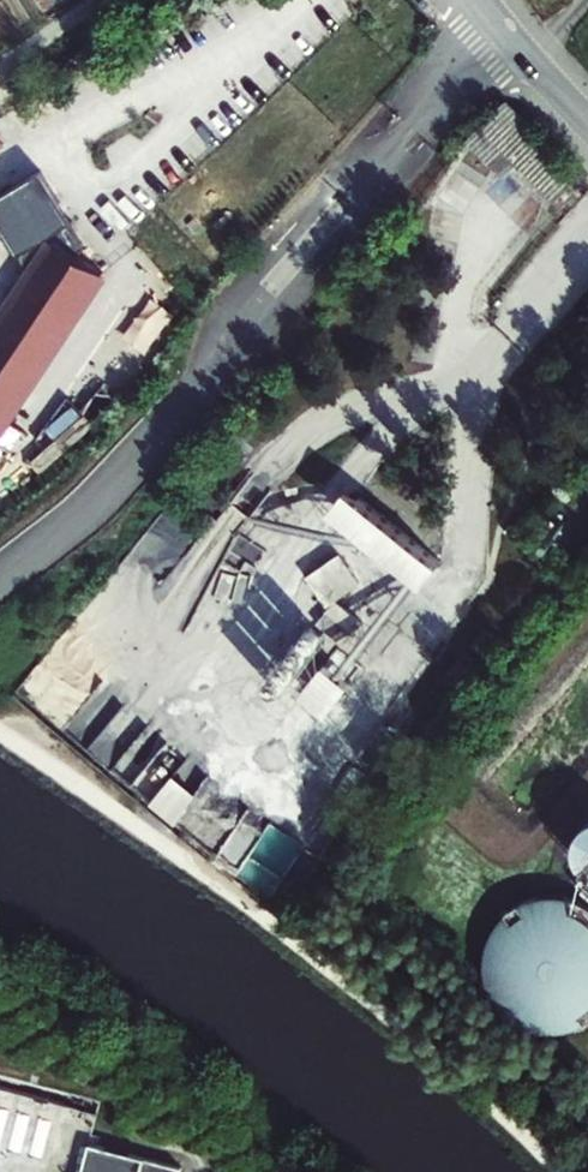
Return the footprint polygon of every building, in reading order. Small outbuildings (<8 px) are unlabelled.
[(510,139),(497,152),(512,166),(524,153),(510,139)] [(68,337),(111,273),(113,270),(84,250),(47,200),(63,190),(45,161),(0,190),(0,205),(32,257),(40,271),(0,334),(0,442),(68,337)] [(355,513),(339,534),(418,596),(435,575),(355,513)] [(333,575),(302,595),(321,622),(351,601),(333,575)] [(117,711),(93,745),(131,772),(124,782),(178,821),(183,814),(196,823),(208,807),(193,796),(209,773),(142,726),(133,739),(131,738),(119,754),(101,742),(121,714),(117,711)] [(587,883),(587,856),(581,850),(565,866),(587,883)] [(561,883),(557,883),(552,884),(547,885),(543,886),(538,888),(534,890),(529,892),(525,894),(521,897),(518,900),(514,904),(511,907),(508,910),(505,915),(503,919),(500,923),(499,928),(497,932),(496,937),(495,942),(494,946),(494,951),(494,956),(495,961),(496,966),(497,971),(498,975),(500,979),(502,984),(505,988),(507,992),(510,996),(513,999),(517,1003),(520,1006),(524,1009),(528,1011),(533,1013),(537,1016),(542,1017),(546,1019),(551,1020),(556,1021),(560,1021),(565,1021),(570,1021),(575,1020),(579,1019),(584,1018),(587,1016),(587,887),(585,886),(581,885),(576,884),(571,883),(566,883),(561,883)] [(181,1168),(90,1144),(98,1114),(0,1089),(0,1171),(180,1171),(181,1168)]
